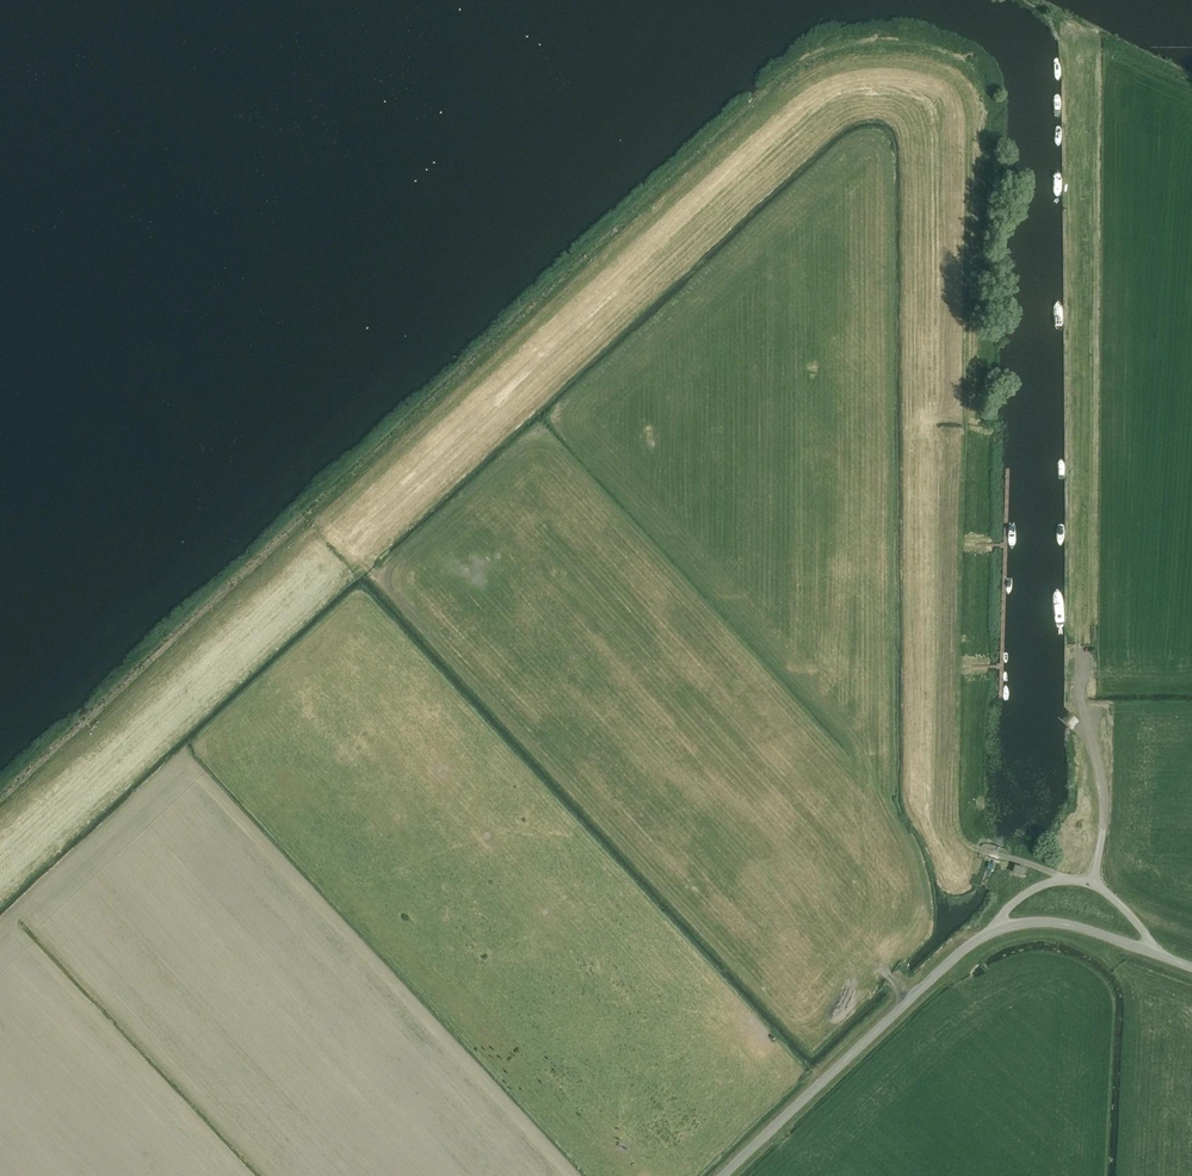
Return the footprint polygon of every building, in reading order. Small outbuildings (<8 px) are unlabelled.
[(1022,875),(1025,867),(1015,864),(1013,872),(1022,875)]
